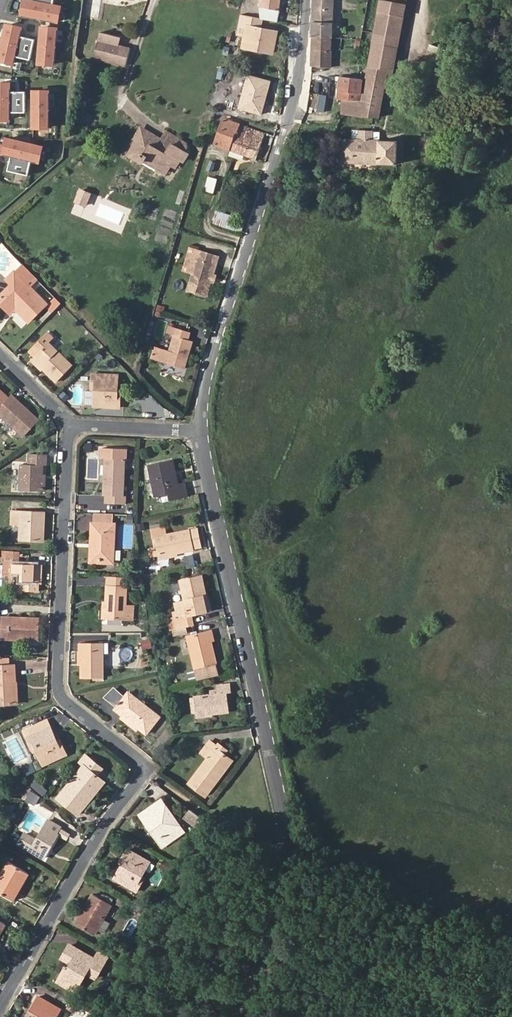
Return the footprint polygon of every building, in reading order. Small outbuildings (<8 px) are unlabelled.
[(30,1),(23,0),(20,15),(55,22),(58,7),(51,6),(52,0),(30,0),(30,1)] [(280,0),(258,0),(259,19),(264,20),(276,22),(280,0)] [(311,36),(330,38),(332,0),(313,0),(311,36)] [(375,32),(398,37),(400,26),(387,23),(389,14),(402,17),(405,0),(381,0),(375,32)] [(400,26),(402,17),(389,14),(387,23),(400,26)] [(264,20),(259,19),(240,15),(236,35),(243,36),(241,48),(273,54),(277,32),(261,28),(264,20)] [(4,25),(0,44),(0,61),(11,64),(13,57),(28,60),(33,39),(18,36),(19,29),(4,25)] [(55,30),(39,28),(36,63),(52,65),(55,30)] [(398,37),(375,32),(368,70),(386,74),(391,74),(398,37)] [(119,37),(100,33),(99,41),(96,41),(92,58),(124,66),(128,48),(118,45),(119,37)] [(329,68),(330,38),(311,36),(310,68),(329,69),(329,68)] [(426,42),(425,49),(441,51),(442,44),(426,42)] [(356,74),(357,64),(342,63),(341,73),(356,74)] [(359,101),(342,100),(341,114),(378,118),(386,74),(368,70),(362,101),(359,101)] [(342,92),(342,100),(359,101),(360,90),(350,89),(351,82),(351,78),(339,76),(338,91),(342,92)] [(350,89),(360,90),(361,79),(351,78),(351,82),(350,89)] [(0,84),(0,120),(7,120),(7,112),(21,113),(22,92),(8,92),(8,84),(0,84)] [(46,92),(31,92),(30,128),(46,128),(46,92)] [(316,95),(314,113),(323,114),(325,96),(316,95)] [(502,113),(499,120),(511,125),(511,117),(502,113)] [(235,135),(239,125),(223,119),(213,144),(229,150),(235,135)] [(244,155),(252,129),(242,126),(239,125),(235,135),(230,150),(234,151),(244,155)] [(264,133),(252,129),(244,155),(255,159),(264,133)] [(159,141),(141,131),(133,143),(136,145),(131,154),(143,162),(144,159),(159,168),(158,171),(165,175),(170,166),(174,168),(179,160),(183,162),(188,154),(184,151),(188,144),(176,136),(166,130),(159,141)] [(396,165),(398,141),(378,140),(379,132),(356,131),(355,139),(337,138),(336,163),(396,165)] [(40,147),(5,139),(1,154),(9,156),(5,171),(25,176),(29,161),(36,163),(40,147)] [(216,163),(209,161),(205,171),(212,173),(216,163)] [(205,191),(213,193),(217,179),(209,177),(205,191)] [(234,199),(244,201),(246,202),(251,185),(240,181),(234,199)] [(198,215),(200,209),(195,207),(196,202),(190,200),(187,211),(198,215)] [(213,223),(232,228),(235,215),(216,209),(213,223)] [(194,265),(199,249),(192,247),(187,263),(194,265)] [(215,273),(220,255),(199,249),(194,265),(196,266),(189,290),(207,297),(213,280),(209,279),(211,272),(215,273)] [(16,272),(31,288),(39,280),(24,265),(16,272)] [(17,310),(30,323),(48,305),(31,288),(16,272),(8,280),(14,285),(0,299),(0,303),(7,310),(12,305),(17,310)] [(216,281),(218,274),(215,273),(211,272),(209,279),(213,280),(216,281)] [(12,315),(17,310),(12,305),(7,310),(12,315)] [(152,360),(184,371),(187,362),(185,362),(186,357),(188,358),(193,345),(189,343),(192,335),(170,328),(168,335),(175,338),(170,353),(156,348),(152,360)] [(36,356),(33,360),(57,384),(72,368),(50,345),(55,340),(48,334),(31,351),(36,356)] [(120,396),(120,388),(120,372),(94,372),(94,382),(99,382),(99,391),(99,406),(125,405),(125,396),(120,396)] [(10,394),(7,397),(0,405),(0,414),(23,435),(37,420),(10,394)] [(108,478),(103,477),(102,496),(104,496),(104,505),(125,506),(125,497),(122,497),(124,460),(126,460),(127,450),(103,448),(102,459),(104,459),(109,459),(108,478)] [(42,487),(43,470),(43,459),(47,460),(48,450),(30,449),(30,459),(22,459),(20,486),(42,487)] [(148,465),(154,498),(167,495),(168,501),(186,498),(183,483),(175,484),(170,461),(148,465)] [(40,526),(43,526),(44,509),(20,508),(20,510),(12,509),(11,524),(20,524),(19,538),(39,540),(40,526)] [(106,514),(94,513),(94,524),(106,525),(106,514)] [(112,525),(112,514),(106,514),(106,525),(94,524),(90,524),(89,544),(93,545),(92,561),(112,561),(114,525),(112,525)] [(199,529),(167,535),(165,528),(155,530),(156,538),(160,556),(194,550),(194,548),(203,547),(199,529)] [(14,562),(14,550),(4,550),(4,557),(3,571),(21,572),(19,592),(36,593),(36,584),(36,578),(41,579),(42,564),(14,562)] [(185,555),(187,568),(196,566),(194,553),(185,555)] [(177,628),(192,625),(190,615),(206,612),(202,595),(205,595),(201,577),(180,582),(184,602),(175,604),(178,617),(174,618),(177,628)] [(133,619),(133,606),(125,606),(125,587),(105,586),(104,618),(133,619)] [(0,615),(0,623),(0,638),(38,639),(39,617),(0,615)] [(197,679),(218,675),(210,641),(213,641),(210,631),(187,636),(197,679)] [(151,639),(141,639),(142,649),(152,648),(151,639)] [(78,642),(78,662),(82,663),(82,679),(102,679),(102,652),(108,652),(107,642),(102,642),(78,642)] [(15,681),(14,663),(0,664),(0,704),(13,703),(12,681),(15,681)] [(194,697),(196,712),(212,710),(212,715),(229,713),(229,706),(234,705),(231,685),(218,686),(218,690),(219,695),(210,696),(194,697)] [(120,718),(137,731),(145,737),(158,720),(126,694),(115,709),(123,715),(120,718)] [(113,711),(120,718),(123,715),(115,709),(113,711)] [(135,733),(137,731),(120,718),(119,720),(135,733)] [(32,746),(35,751),(42,766),(65,754),(61,746),(58,747),(55,740),(49,727),(25,739),(30,747),(32,746)] [(214,749),(216,746),(209,741),(200,753),(208,758),(188,784),(205,797),(222,775),(219,773),(230,760),(223,755),(214,749)] [(218,744),(216,746),(214,749),(223,755),(227,751),(218,744)] [(219,773),(222,775),(232,761),(230,760),(219,773)] [(38,762),(23,767),(26,774),(41,769),(38,762)] [(78,805),(98,778),(80,765),(55,798),(76,814),(81,807),(78,805)] [(101,781),(98,778),(78,805),(81,807),(101,781)] [(38,810),(43,799),(31,793),(25,803),(38,810)] [(161,802),(154,807),(142,815),(145,821),(162,846),(182,832),(161,802)] [(198,827),(204,816),(188,809),(183,820),(198,827)] [(35,840),(24,833),(18,843),(43,857),(57,834),(56,833),(60,826),(48,819),(35,840)] [(127,850),(122,857),(126,859),(122,865),(114,880),(137,892),(142,885),(138,882),(141,877),(149,863),(127,850)] [(0,875),(0,893),(12,900),(28,873),(8,861),(0,875)] [(112,904),(93,893),(76,923),(94,934),(112,904)] [(89,967),(93,960),(69,946),(61,959),(69,964),(58,982),(75,992),(86,973),(95,980),(99,973),(89,967)] [(98,952),(93,960),(89,967),(99,973),(107,958),(98,952)] [(25,1015),(23,1016),(52,1016),(53,1015),(56,1016),(57,1016),(61,1010),(39,997),(31,1011),(28,1016),(25,1015)]
